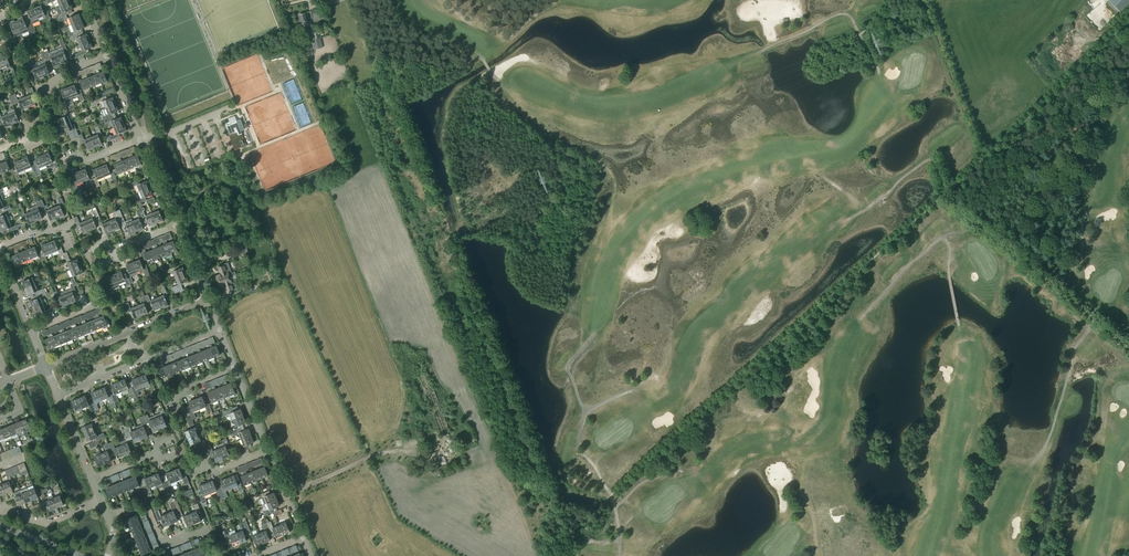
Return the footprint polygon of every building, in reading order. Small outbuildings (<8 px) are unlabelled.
[(1120,11),(1128,3),(1128,0),(1110,0),(1109,0),(1120,11)] [(71,5),(70,3),(60,7),(56,8),(59,15),(57,16),(58,19),(66,16),(65,13),(73,10),(74,9),(72,5),(71,5)] [(44,14),(41,6),(34,9),(38,19),(45,16),(48,22),(51,21),(47,13),(44,14)] [(320,8),(312,10),(313,18),(322,16),(323,19),(326,18),(324,7),(320,8)] [(33,33),(36,32),(33,24),(39,22),(38,19),(34,9),(27,12),(32,24),(30,25),(33,33)] [(308,24),(306,13),(302,14),(300,14),(299,15),(298,15),(301,24),(305,23),(305,25),(308,24)] [(82,19),(80,14),(79,14),(78,14),(69,18),(71,25),(81,21),(80,19),(82,19)] [(22,35),(29,32),(30,35),(33,33),(30,25),(26,26),(23,19),(23,17),(18,19),(18,21),(16,21),(22,35)] [(9,23),(10,24),(9,24),(12,32),(9,33),(13,41),(16,40),(15,37),(22,35),(16,21),(14,22),(14,21),(9,23)] [(70,38),(78,34),(77,31),(84,28),(81,21),(71,25),(74,32),(68,35),(70,38)] [(305,38),(312,37),(310,28),(303,30),(305,38)] [(79,37),(78,34),(70,38),(71,41),(77,39),(79,45),(80,45),(89,41),(87,34),(79,37)] [(319,39),(315,40),(316,42),(312,43),(314,50),(322,48),(321,41),(320,41),(319,39)] [(92,48),(89,41),(80,45),(79,45),(76,46),(77,49),(81,48),(82,52),(73,56),(74,58),(86,54),(85,51),(92,48)] [(63,65),(68,63),(67,62),(68,61),(65,54),(68,53),(64,44),(61,45),(62,48),(56,51),(61,64),(63,63),(63,65)] [(61,64),(56,51),(49,53),(48,51),(45,52),(48,61),(51,60),(54,67),(55,67),(55,68),(59,66),(59,65),(61,64)] [(2,54),(0,55),(0,69),(6,67),(8,70),(11,69),(8,60),(5,61),(2,54)] [(32,70),(30,64),(26,65),(30,73),(33,72),(36,79),(43,76),(39,67),(32,70)] [(43,76),(50,74),(46,64),(39,67),(43,76)] [(98,72),(98,71),(97,68),(93,70),(94,72),(96,71),(101,84),(102,85),(108,83),(103,72),(100,73),(98,72)] [(95,86),(101,84),(96,71),(94,72),(94,73),(94,76),(92,77),(95,86)] [(87,76),(86,75),(85,73),(81,74),(82,77),(84,76),(89,88),(95,86),(92,77),(89,78),(87,76)] [(83,91),(86,90),(89,88),(84,76),(82,77),(83,78),(83,81),(80,82),(83,91)] [(78,93),(76,90),(74,85),(68,88),(72,98),(79,95),(81,101),(84,100),(81,92),(78,93)] [(29,107),(35,105),(32,97),(35,96),(32,88),(29,89),(31,95),(25,98),(29,107)] [(65,89),(65,88),(60,90),(61,91),(64,99),(61,100),(64,106),(65,108),(68,107),(66,103),(73,100),(72,98),(68,88),(65,89)] [(18,100),(15,95),(13,96),(16,104),(19,103),(22,110),(29,107),(25,98),(18,100)] [(105,101),(104,97),(91,103),(93,107),(97,106),(97,104),(103,102),(106,108),(115,105),(113,98),(105,101)] [(115,105),(106,108),(103,110),(106,116),(102,118),(104,121),(112,117),(111,114),(118,111),(115,105)] [(58,120),(57,121),(59,125),(60,125),(61,127),(71,123),(68,116),(67,114),(65,108),(64,106),(60,107),(62,112),(61,112),(62,114),(61,119),(58,120)] [(14,110),(13,110),(13,109),(12,109),(11,109),(10,109),(9,109),(9,110),(8,111),(8,112),(8,113),(8,115),(8,114),(13,124),(19,121),(15,112),(15,110),(14,110)] [(6,127),(6,128),(11,126),(10,125),(13,124),(8,114),(8,115),(1,117),(0,114),(0,121),(3,120),(6,127)] [(112,117),(104,121),(105,124),(111,121),(114,128),(124,124),(123,122),(124,122),(122,117),(121,118),(121,117),(116,119),(114,118),(113,117),(112,117)] [(242,134),(237,122),(231,124),(230,122),(225,124),(228,130),(231,135),(229,136),(235,150),(247,146),(243,134),(242,134)] [(61,127),(62,129),(61,130),(62,134),(64,134),(69,132),(72,141),(80,138),(80,137),(77,138),(74,131),(73,130),(71,123),(61,127)] [(124,126),(124,124),(114,128),(117,135),(107,139),(108,142),(120,137),(119,134),(126,131),(128,130),(126,126),(124,126)] [(95,147),(102,144),(99,137),(102,136),(99,127),(96,128),(96,129),(98,134),(91,137),(95,147)] [(85,140),(82,134),(79,135),(79,136),(80,137),(80,138),(82,144),(86,143),(89,150),(95,147),(91,137),(85,140)] [(132,155),(132,154),(131,151),(127,153),(128,155),(130,154),(135,167),(141,164),(137,155),(134,156),(132,155)] [(55,169),(59,168),(54,156),(51,157),(49,153),(42,156),(46,166),(47,168),(54,165),(55,169)] [(129,169),(135,167),(130,154),(128,155),(129,156),(128,159),(126,160),(129,169)] [(40,157),(40,156),(35,158),(35,159),(38,167),(35,168),(39,176),(42,175),(39,169),(46,166),(42,156),(40,157)] [(121,159),(120,158),(119,156),(115,158),(116,160),(118,159),(123,172),(129,169),(126,160),(123,161),(121,159)] [(28,158),(27,158),(27,157),(22,159),(23,160),(21,161),(25,170),(32,168),(28,158)] [(118,174),(123,172),(118,159),(116,160),(117,161),(117,164),(114,165),(118,174)] [(18,160),(14,162),(14,164),(18,172),(14,173),(18,181),(21,180),(18,173),(25,170),(21,161),(19,162),(18,160)] [(4,173),(10,171),(7,162),(1,164),(4,173)] [(110,172),(107,165),(100,168),(104,177),(111,174),(113,181),(116,179),(113,171),(110,172)] [(97,187),(100,186),(97,180),(104,177),(100,168),(93,170),(96,178),(93,179),(97,187)] [(83,182),(90,179),(86,169),(79,172),(83,182)] [(75,192),(79,191),(76,185),(83,182),(79,172),(72,175),(75,182),(72,184),(75,192)] [(139,184),(138,181),(130,184),(131,188),(137,185),(140,192),(150,188),(147,181),(139,184)] [(138,204),(146,201),(145,198),(152,195),(150,188),(140,192),(143,199),(137,201),(138,204)] [(57,218),(64,215),(61,208),(64,207),(61,198),(58,199),(60,206),(53,208),(57,218)] [(1,201),(0,202),(0,210),(1,209),(3,212),(11,209),(10,206),(4,208),(1,201)] [(42,219),(39,211),(42,210),(39,202),(36,203),(37,206),(30,208),(31,212),(36,222),(42,219)] [(29,224),(36,222),(31,212),(25,214),(22,209),(21,207),(22,207),(21,204),(17,205),(22,218),(26,217),(29,224)] [(141,206),(138,207),(140,212),(143,219),(143,220),(144,221),(146,220),(146,221),(148,222),(149,226),(150,226),(150,227),(155,226),(154,224),(156,224),(152,214),(146,217),(144,212),(145,211),(145,210),(144,208),(143,208),(142,207),(141,208),(141,206)] [(50,221),(57,218),(53,208),(46,211),(50,221)] [(6,215),(12,212),(11,209),(3,212),(4,215),(0,217),(0,225),(9,221),(12,219),(11,217),(10,216),(7,217),(6,215)] [(90,231),(97,228),(94,221),(97,219),(94,211),(90,212),(93,219),(86,221),(90,231)] [(156,224),(163,221),(159,211),(152,214),(156,224)] [(114,232),(120,229),(117,222),(120,220),(117,212),(114,213),(116,219),(109,222),(114,232)] [(139,219),(133,222),(132,222),(136,232),(138,231),(139,232),(144,230),(143,229),(140,220),(143,219),(140,212),(137,213),(139,219)] [(77,217),(73,218),(76,225),(75,226),(77,229),(81,227),(83,234),(90,231),(86,221),(80,224),(77,217)] [(130,236),(135,234),(134,233),(136,232),(132,222),(133,222),(131,219),(124,222),(129,235),(130,234),(130,236)] [(9,221),(0,225),(0,227),(2,232),(9,229),(11,232),(22,227),(21,224),(12,228),(9,221)] [(108,236),(112,234),(112,233),(114,232),(109,222),(103,225),(107,235),(108,236)] [(164,245),(162,246),(165,255),(166,258),(172,255),(171,253),(167,244),(166,241),(168,240),(167,237),(163,239),(165,243),(164,245)] [(58,248),(55,241),(48,244),(52,253),(59,251),(61,257),(64,255),(64,254),(61,246),(58,248)] [(171,253),(177,250),(174,241),(167,244),(171,253)] [(157,246),(156,245),(157,245),(155,242),(152,244),(153,246),(155,246),(160,258),(165,255),(162,246),(159,247),(157,246)] [(46,244),(45,243),(41,245),(41,246),(44,254),(41,255),(44,264),(48,262),(45,256),(52,253),(48,244),(46,244)] [(154,260),(160,258),(155,246),(153,246),(152,247),(153,248),(152,250),(150,251),(154,260)] [(32,259),(38,256),(35,247),(29,250),(32,259)] [(20,253),(18,251),(16,248),(13,250),(14,252),(16,251),(21,264),(21,263),(26,261),(23,252),(20,253)] [(26,261),(32,259),(29,250),(23,252),(26,261)] [(21,264),(16,251),(14,252),(14,253),(14,256),(11,257),(15,268),(22,265),(21,263),(21,264)] [(148,263),(154,260),(150,251),(144,253),(148,263)] [(70,270),(80,266),(77,259),(68,263),(70,270)] [(143,268),(140,260),(133,263),(137,272),(144,270),(146,276),(150,275),(146,266),(143,268)] [(130,276),(127,277),(131,287),(132,286),(131,283),(133,282),(131,277),(138,275),(137,273),(137,272),(133,263),(131,264),(131,262),(126,264),(127,266),(126,266),(130,276)] [(225,266),(224,265),(218,267),(220,274),(215,276),(218,282),(230,277),(228,271),(227,272),(226,270),(228,270),(229,269),(229,268),(229,267),(228,266),(227,266),(226,266),(225,266)] [(81,268),(80,266),(70,270),(73,277),(83,273),(84,272),(82,268),(81,268)] [(174,267),(166,271),(167,274),(173,271),(176,278),(186,274),(185,272),(186,271),(184,267),(179,269),(178,266),(174,267)] [(117,274),(115,275),(119,284),(125,281),(127,286),(128,286),(129,286),(129,287),(131,287),(127,277),(126,274),(123,275),(122,272),(121,272),(121,271),(116,273),(117,274)] [(25,288),(35,284),(32,278),(38,276),(37,272),(29,276),(30,279),(22,282),(25,288)] [(106,286),(110,297),(115,295),(113,290),(120,287),(119,284),(115,275),(113,276),(112,274),(108,276),(108,278),(111,284),(106,286)] [(175,294),(183,290),(181,284),(188,281),(186,274),(176,278),(178,285),(172,288),(175,294)] [(230,277),(218,282),(220,288),(225,286),(227,293),(234,291),(234,290),(237,289),(234,282),(232,283),(231,280),(237,278),(236,275),(230,277)] [(38,291),(35,284),(25,288),(26,291),(25,291),(26,296),(28,295),(35,292),(37,295),(45,292),(44,289),(38,291)] [(74,287),(73,285),(70,286),(71,289),(64,292),(70,305),(77,302),(74,295),(77,293),(74,287)] [(161,308),(168,305),(166,299),(169,298),(165,288),(162,289),(164,295),(157,298),(161,308)] [(46,295),(45,292),(41,294),(37,295),(38,299),(29,302),(31,307),(32,306),(33,308),(43,304),(40,298),(46,295)] [(70,305),(64,292),(57,294),(56,292),(53,293),(57,302),(60,300),(63,308),(70,305)] [(151,301),(148,295),(145,296),(148,305),(151,303),(154,311),(161,308),(157,298),(151,301)] [(141,316),(148,313),(145,306),(148,305),(145,296),(142,297),(144,303),(137,306),(141,316)] [(131,309),(128,303),(125,304),(128,313),(132,311),(135,319),(141,316),(137,306),(131,309)] [(34,311),(33,311),(35,316),(43,312),(45,315),(56,310),(55,307),(46,311),(43,304),(33,308),(34,311)] [(97,312),(94,314),(95,317),(97,316),(101,328),(102,330),(110,327),(107,319),(105,320),(104,316),(101,318),(99,316),(97,312)] [(96,330),(101,328),(97,316),(95,317),(95,320),(92,321),(96,330)] [(84,335),(90,333),(86,324),(85,321),(83,321),(83,322),(83,325),(80,326),(84,335)] [(90,333),(96,330),(92,321),(86,324),(90,333)] [(75,325),(74,322),(70,324),(71,326),(73,325),(78,337),(84,335),(80,326),(77,327),(75,325)] [(72,340),(78,337),(73,325),(71,326),(72,327),(71,330),(69,331),(72,340)] [(64,330),(62,327),(59,328),(60,331),(62,330),(66,342),(72,340),(69,331),(66,332),(64,330)] [(61,345),(66,342),(62,330),(60,331),(60,332),(60,335),(57,336),(61,345)] [(54,337),(52,335),(51,331),(47,333),(48,336),(50,335),(55,347),(61,345),(57,336),(54,337)] [(49,350),(55,347),(50,335),(48,336),(48,337),(48,339),(45,341),(49,350)] [(211,345),(211,344),(210,342),(206,343),(207,346),(209,345),(210,348),(214,357),(220,355),(217,346),(214,347),(211,345)] [(200,350),(199,349),(198,346),(194,348),(195,351),(197,350),(199,353),(202,362),(208,360),(205,351),(202,352),(200,350)] [(208,360),(214,357),(210,348),(205,351),(208,360)] [(197,364),(202,362),(199,353),(193,355),(197,364)] [(197,364),(193,355),(187,358),(191,367),(192,370),(198,367),(197,364)] [(185,369),(191,367),(187,358),(181,360),(185,369)] [(179,371),(185,369),(181,360),(175,362),(179,371)] [(173,374),(179,371),(175,362),(170,365),(173,374)] [(167,376),(173,374),(170,365),(164,367),(167,376)] [(161,379),(167,376),(164,367),(157,370),(161,379)] [(148,380),(146,374),(139,377),(144,390),(150,388),(151,391),(155,389),(151,379),(148,380)] [(226,383),(226,382),(230,380),(228,375),(224,377),(225,379),(221,381),(222,383),(224,383),(225,386),(230,397),(236,394),(231,383),(228,384),(226,383)] [(135,397),(139,396),(138,392),(144,390),(139,377),(132,380),(134,386),(131,387),(135,397)] [(127,385),(125,379),(118,382),(122,392),(128,390),(131,399),(135,397),(131,387),(130,384),(127,385)] [(119,403),(118,400),(116,394),(122,392),(118,382),(111,385),(113,391),(110,392),(114,402),(115,404),(119,403)] [(222,387),(220,388),(224,399),(230,397),(225,386),(224,383),(222,383),(222,384),(222,387)] [(214,387),(213,384),(209,385),(210,388),(212,387),(218,401),(224,399),(220,388),(216,389),(214,387)] [(212,404),(218,401),(212,387),(210,388),(211,389),(210,391),(207,393),(212,404)] [(107,393),(105,388),(98,390),(102,400),(108,398),(110,404),(114,402),(110,392),(107,393)] [(95,410),(99,408),(96,402),(102,400),(98,390),(91,393),(92,396),(89,397),(95,410)] [(86,398),(85,396),(78,398),(82,408),(88,406),(90,412),(95,410),(89,397),(86,398)] [(205,403),(202,397),(195,400),(199,409),(205,407),(208,413),(210,412),(212,412),(208,401),(205,403)] [(75,411),(82,408),(78,398),(71,401),(75,411)] [(192,420),(194,419),(196,418),(193,412),(199,409),(195,400),(189,402),(191,408),(188,410),(190,417),(192,420)] [(162,429),(167,427),(166,425),(167,425),(164,420),(167,418),(163,408),(159,410),(161,416),(156,418),(160,428),(162,427),(162,429)] [(235,411),(233,408),(223,412),(225,416),(231,414),(233,420),(243,416),(240,409),(235,411)] [(143,416),(148,427),(150,425),(152,431),(153,431),(153,432),(158,430),(157,429),(160,428),(156,418),(155,416),(149,418),(147,415),(143,416)] [(148,430),(147,427),(148,427),(143,416),(139,418),(142,425),(136,427),(137,430),(137,429),(141,439),(148,437),(146,431),(148,430)] [(231,432),(241,428),(240,425),(246,423),(243,416),(233,420),(236,426),(230,428),(231,432)] [(85,434),(95,430),(98,429),(96,423),(98,422),(97,418),(89,421),(90,424),(82,427),(85,434)] [(25,433),(27,440),(30,439),(27,432),(31,431),(26,419),(20,422),(25,433)] [(25,433),(20,422),(13,424),(18,436),(25,433)] [(18,436),(13,424),(7,427),(11,436),(12,439),(18,436)] [(125,439),(129,438),(125,428),(124,425),(120,427),(125,439)] [(131,432),(129,426),(125,428),(129,438),(132,437),(134,442),(141,439),(137,429),(137,430),(131,432)] [(9,439),(8,437),(11,436),(7,427),(1,429),(4,439),(5,439),(6,441),(8,440),(9,439)] [(188,438),(198,434),(195,427),(185,431),(188,438)] [(242,431),(241,428),(231,432),(233,436),(239,434),(241,440),(251,436),(248,429),(242,431)] [(97,436),(95,430),(85,434),(87,441),(96,437),(97,441),(99,440),(105,438),(103,433),(97,436)] [(191,445),(194,443),(201,441),(198,434),(188,438),(191,445)] [(239,452),(248,449),(249,448),(248,445),(254,443),(251,436),(241,440),(243,445),(237,448),(239,452)] [(223,459),(229,456),(227,450),(231,449),(226,439),(222,440),(223,443),(217,446),(219,449),(223,459)] [(131,453),(127,443),(126,440),(120,443),(121,446),(125,456),(131,453)] [(115,448),(112,442),(108,444),(112,454),(115,453),(118,459),(125,456),(121,446),(115,448)] [(105,464),(112,461),(109,455),(112,454),(108,444),(104,445),(107,452),(101,454),(105,464)] [(216,461),(217,463),(221,461),(221,460),(223,459),(219,449),(213,451),(210,445),(206,447),(207,449),(210,457),(213,456),(216,462),(216,461)] [(98,467),(105,464),(101,454),(94,457),(98,467)] [(262,478),(268,476),(265,467),(259,469),(262,478)] [(179,468),(172,471),(176,481),(182,479),(185,485),(189,483),(184,471),(181,472),(179,468)] [(256,480),(262,478),(259,469),(253,472),(256,480)] [(169,491),(173,490),(171,484),(176,481),(172,471),(165,474),(168,480),(165,481),(169,491)] [(244,485),(250,483),(247,474),(245,471),(243,472),(244,473),(244,475),(241,477),(244,485)] [(250,483),(256,480),(253,472),(247,474),(250,483)] [(151,476),(155,486),(156,488),(163,487),(165,493),(169,491),(165,481),(164,478),(161,479),(158,473),(151,476)] [(233,476),(233,474),(228,476),(229,478),(227,478),(231,488),(237,486),(239,492),(244,490),(240,480),(236,482),(234,476),(233,476)] [(148,497),(152,495),(149,489),(155,486),(151,476),(144,479),(147,485),(144,486),(148,497)] [(133,488),(139,486),(135,477),(129,479),(133,488)] [(224,499),(228,497),(225,491),(231,488),(227,478),(220,481),(223,487),(219,488),(224,499)] [(127,491),(133,488),(129,479),(123,482),(127,491)] [(212,481),(212,480),(207,482),(208,483),(206,484),(210,494),(216,491),(219,500),(224,499),(219,488),(218,485),(215,487),(213,481),(212,481)] [(6,493),(12,491),(9,482),(2,484),(6,493)] [(121,493),(127,491),(123,482),(117,484),(121,493)] [(204,484),(204,483),(199,485),(200,486),(199,486),(201,490),(197,491),(202,504),(203,504),(206,502),(207,502),(205,498),(211,496),(210,494),(206,484),(204,484)] [(115,495),(121,493),(117,484),(112,486),(115,495)] [(33,486),(27,488),(28,491),(32,500),(38,498),(33,486)] [(109,498),(115,495),(112,486),(105,489),(109,498)] [(27,488),(20,491),(21,494),(25,503),(32,500),(28,491),(27,488)] [(268,495),(267,492),(251,498),(253,502),(265,498),(267,503),(277,499),(274,492),(268,495)] [(19,506),(25,503),(21,494),(15,497),(19,506)] [(53,498),(52,495),(48,497),(48,496),(47,497),(46,498),(46,499),(47,501),(50,510),(57,508),(53,499),(53,498)] [(65,503),(63,496),(60,497),(60,496),(53,498),(53,499),(57,508),(64,505),(63,504),(65,503)] [(274,512),(275,512),(274,509),(280,506),(277,499),(267,503),(269,509),(263,512),(265,516),(274,512)] [(178,514),(182,513),(177,500),(174,501),(173,502),(174,504),(178,514)] [(44,513),(50,510),(47,501),(40,504),(44,513)] [(171,524),(178,521),(175,515),(178,514),(174,504),(170,506),(172,512),(167,514),(171,524)] [(194,524),(201,521),(198,515),(202,514),(197,504),(193,505),(196,512),(190,514),(194,524)] [(161,516),(159,510),(154,512),(158,522),(162,521),(164,527),(171,524),(167,514),(161,516)] [(187,527),(194,524),(190,514),(183,517),(187,527)] [(130,525),(139,522),(136,516),(127,519),(130,525)] [(266,523),(265,519),(261,520),(263,525),(262,525),(265,531),(259,534),(263,543),(270,541),(268,535),(271,533),(267,523),(266,523)] [(248,533),(251,532),(246,520),(242,521),(243,523),(248,533)] [(132,531),(141,527),(139,522),(130,525),(132,531)] [(273,528),(271,522),(267,523),(271,533),(274,532),(276,538),(283,535),(279,525),(273,528)] [(240,543),(247,541),(244,535),(248,533),(243,523),(239,525),(241,531),(236,533),(240,543)] [(283,535),(290,532),(286,523),(279,525),(283,535)] [(134,537),(144,533),(141,527),(132,531),(134,537)] [(233,546),(240,543),(236,533),(230,536),(228,530),(223,531),(228,544),(231,543),(233,546)] [(137,543),(146,539),(144,533),(134,537),(137,543)] [(256,546),(263,543),(259,534),(252,536),(256,546)] [(139,549),(148,545),(146,539),(137,543),(139,549)] [(142,555),(151,551),(148,545),(139,549),(142,555)] [(202,547),(196,549),(198,555),(205,555),(202,547)]
